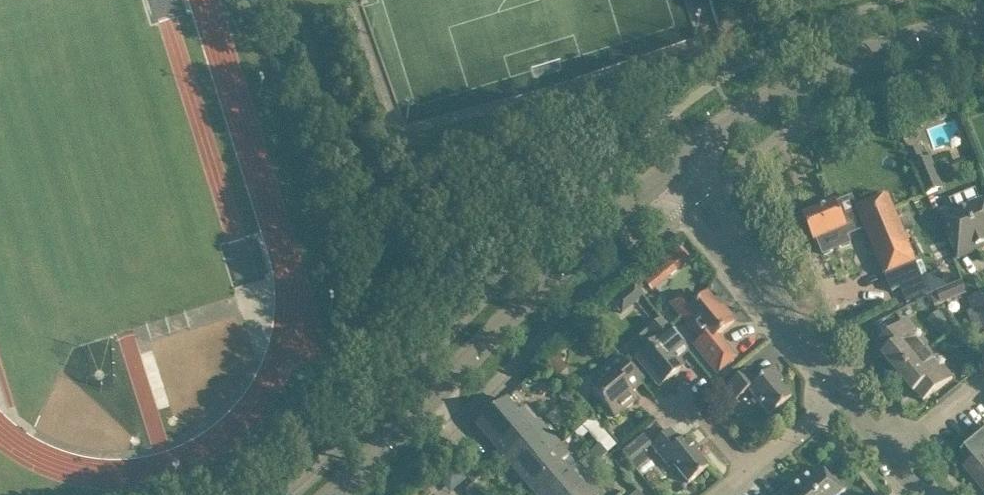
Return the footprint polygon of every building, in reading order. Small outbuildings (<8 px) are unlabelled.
[(911,153),(928,196),(945,189),(932,157),(925,160),(921,149),(911,153)] [(836,201),(803,215),(814,241),(817,239),(824,254),(850,243),(846,235),(865,228),(891,291),(892,291),(899,308),(930,294),(923,278),(896,214),(888,195),(885,197),(857,208),(858,212),(843,218),(836,201)] [(954,208),(940,214),(950,240),(958,258),(983,247),(983,206),(983,202),(956,213),(954,208)] [(678,248),(659,263),(669,276),(688,260),(678,248)] [(640,278),(633,284),(639,291),(646,285),(640,278)] [(962,281),(930,294),(934,305),(941,302),(941,303),(967,292),(962,281)] [(623,298),(631,309),(642,300),(634,289),(623,298)] [(670,303),(680,316),(700,340),(694,345),(717,373),(735,358),(717,336),(734,322),(726,312),(722,314),(706,295),(693,305),(683,293),(670,303)] [(983,330),(983,294),(970,299),(975,311),(969,314),(976,333),(983,330)] [(693,359),(674,335),(661,319),(647,331),(655,341),(635,358),(659,387),(693,359)] [(840,320),(830,326),(835,336),(846,331),(840,320)] [(887,374),(892,380),(926,352),(911,334),(914,331),(906,321),(887,337),(887,336),(872,349),(880,359),(883,356),(894,369),(887,374)] [(926,352),(892,380),(897,386),(904,381),(914,394),(916,392),(924,401),(952,377),(944,367),(941,370),(926,352)] [(547,365),(558,377),(568,368),(557,356),(547,365)] [(592,392),(602,403),(614,419),(637,400),(631,393),(641,385),(640,384),(628,370),(627,369),(618,357),(598,373),(605,381),(592,392)] [(632,365),(627,369),(628,370),(640,384),(645,380),(632,365)] [(755,382),(745,370),(725,387),(735,400),(748,390),(769,416),(791,398),(779,384),(783,381),(772,368),(755,382)] [(476,425),(504,458),(518,446),(532,462),(548,449),(550,452),(560,443),(540,419),(530,427),(506,399),(476,425)] [(608,452),(617,445),(595,419),(586,427),(608,452)] [(669,430),(665,434),(651,445),(669,468),(673,465),(688,483),(708,467),(696,453),(700,450),(688,435),(679,442),(669,430)] [(976,481),(983,474),(983,434),(961,452),(970,463),(964,467),(976,481)] [(535,494),(540,494),(576,464),(569,455),(570,455),(560,443),(550,452),(548,449),(532,462),(518,446),(504,458),(535,494)] [(540,494),(599,494),(602,492),(585,473),(607,455),(599,446),(578,464),(577,463),(576,464),(540,494)] [(644,451),(630,463),(636,470),(646,461),(644,451)] [(797,479),(810,494),(840,494),(846,490),(835,478),(830,482),(819,468),(808,477),(805,473),(797,479)] [(976,481),(983,491),(983,474),(976,481)] [(797,479),(790,485),(778,494),(810,494),(797,479)] [(467,494),(482,494),(474,484),(464,491),(467,494)]
